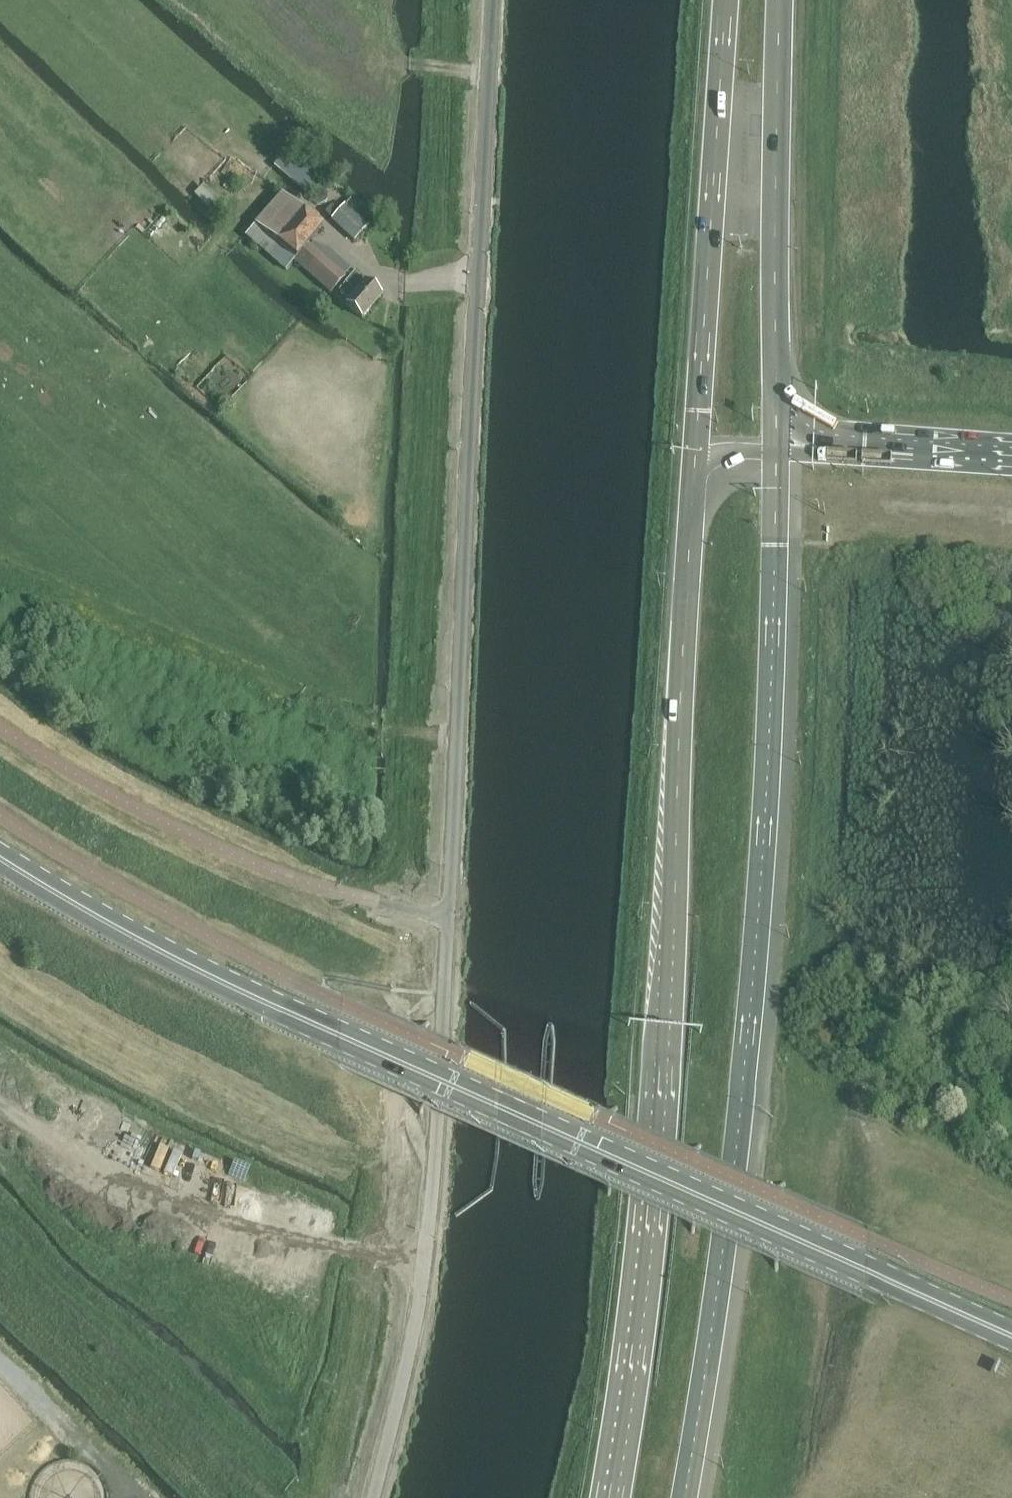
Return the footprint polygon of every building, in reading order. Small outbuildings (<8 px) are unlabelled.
[(311,174),(286,152),(274,166),(299,188),(311,174)] [(210,209),(220,203),(207,184),(198,191),(210,209)] [(284,271),(293,261),(330,293),(344,278),(307,245),(322,229),(283,195),(245,237),(284,271)] [(332,206),(325,213),(332,219),(331,219),(354,241),(368,226),(345,205),(338,212),(332,206)] [(339,291),(349,300),(345,304),(362,319),(381,297),(365,282),(364,283),(354,274),(339,291)]
